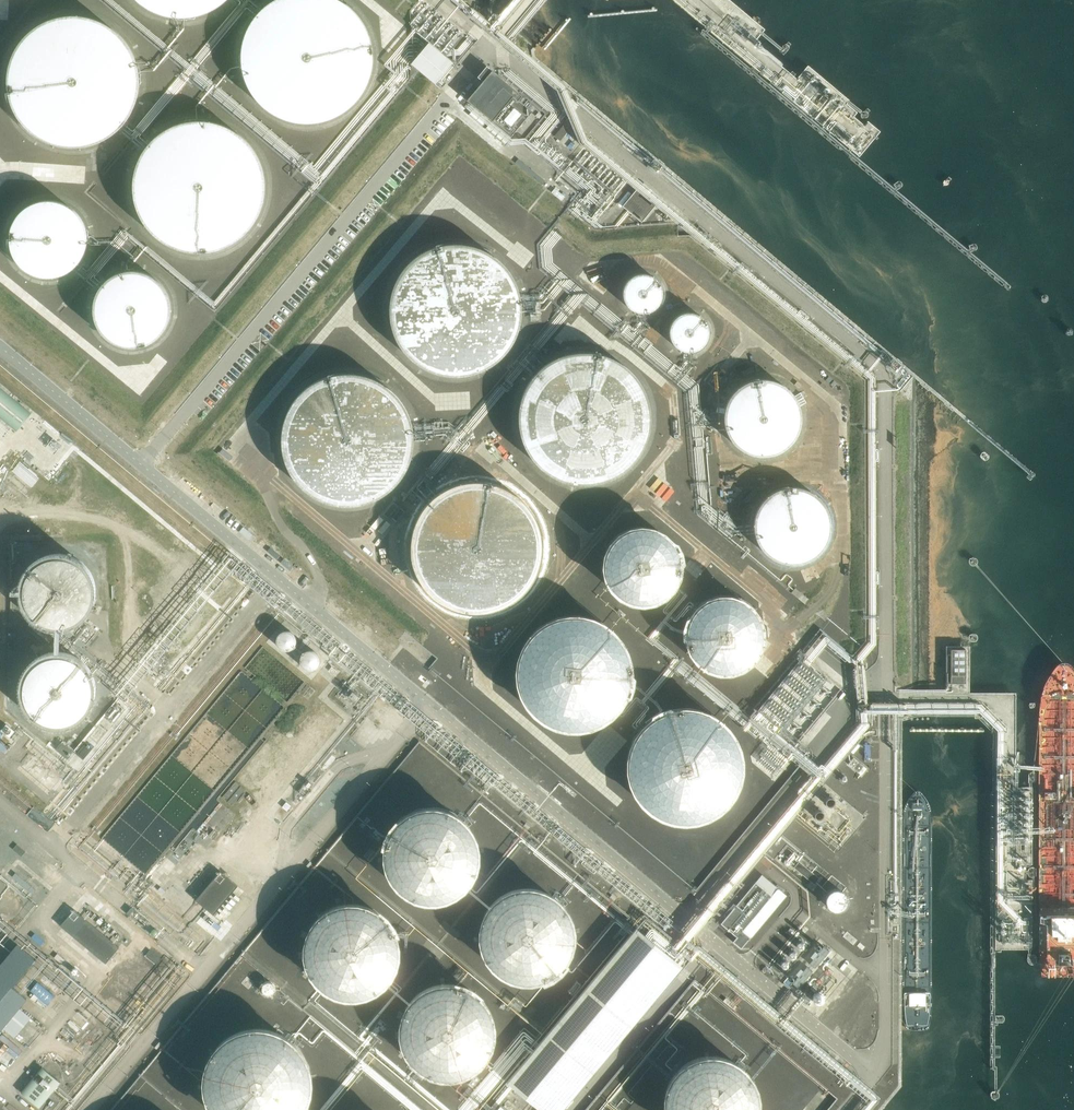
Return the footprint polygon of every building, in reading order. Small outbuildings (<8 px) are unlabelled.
[(132,8),(152,18),(173,22),(195,19),(215,9),(224,0),(125,0),(132,8)] [(234,77),(243,97),(258,114),(277,124),(299,128),(321,125),(340,115),(356,100),(366,79),(368,56),(363,34),(351,14),(333,0),(332,0),(269,0),(266,1),(248,16),(237,34),(232,56),(234,77)] [(6,124),(21,140),(40,151),(62,155),(83,152),(103,142),(119,126),(129,106),(131,83),(126,60),(114,41),(96,27),(74,19),(51,20),(29,27),(11,42),(0,61),(0,110),(6,124)] [(438,84),(456,63),(430,41),(412,63),(438,84)] [(483,82),(466,102),(490,122),(491,121),(512,96),(518,100),(522,95),(486,66),(477,77),(483,82)] [(510,138),(532,112),(518,100),(512,96),(491,121),(510,138)] [(122,186),(125,208),(133,228),(148,244),(168,255),(189,259),(211,256),(230,246),(246,230),(256,210),(259,187),(254,164),(241,145),(223,131),(201,123),(178,124),(156,131),(139,146),(127,165),(122,186)] [(641,183),(623,206),(642,222),(661,199),(641,183)] [(5,222),(1,239),(4,255),(10,264),(22,274),(33,277),(45,277),(61,272),(71,262),(77,249),(78,234),(73,221),(61,207),(43,201),(28,202),(13,211),(5,222)] [(386,307),(388,329),(397,349),(412,365),(431,376),(452,380),(474,376),(494,367),(509,351),(519,331),(522,308),(517,285),(504,266),(486,252),(465,244),(441,244),(420,252),(402,267),(391,286),(386,307)] [(88,294),(84,312),(88,327),(93,337),(105,346),(117,350),(129,350),(144,344),(154,334),(160,322),(161,306),(157,293),(145,279),(127,273),(112,275),(97,283),(88,294)] [(621,307),(626,312),(632,315),(638,316),(645,315),(651,312),(656,307),(659,301),(659,294),(658,287),(654,282),(649,278),(643,275),(636,275),(629,277),(624,281),(620,287),(618,293),(619,300),(621,307)] [(668,324),(664,333),(665,340),(668,347),(676,354),(686,356),(697,352),(703,345),(705,334),(701,323),(694,317),(683,315),(675,317),(668,324)] [(512,419),(514,440),(523,460),(538,476),(557,487),(579,491),(600,488),(620,478),(635,463),(645,442),(648,419),(643,397),(631,377),(612,363),(591,356),(568,356),(546,364),(528,378),(517,397),(512,419)] [(273,438),(275,460),(284,480),(298,496),(318,506),(339,510),(361,507),(381,498),(396,482),(406,461),(409,439),(404,416),(391,397),(373,382),(351,375),(328,375),(307,383),(289,398),(277,417),(273,438)] [(724,404),(720,421),(723,437),(729,446),(741,456),(753,459),(764,459),(780,453),(790,444),(796,431),(797,416),(793,403),(780,389),(763,383),(748,384),(733,393),(724,404)] [(401,549),(404,570),(413,590),(427,606),(447,617),(468,621),(490,618),(510,608),(525,593),(535,572),(538,549),(533,527),(520,507),(502,493),(480,486),(457,486),(436,494),(418,509),(406,527),(401,549)] [(752,512),(748,529),(751,545),(757,554),(769,564),(781,567),(792,567),(808,562),(818,552),(824,539),(825,524),(820,511),(808,497),(790,491),(775,492),(760,501),(752,512)] [(621,597),(626,600),(631,602),(637,603),(643,603),(648,602),(654,601),(659,599),(664,596),(668,592),(672,588),(676,584),(678,579),(680,574),(681,568),(682,563),(681,557),(680,552),(678,547),(676,542),(672,537),(669,533),(664,530),(659,527),(654,525),(648,523),(642,523),(636,523),(630,524),(625,526),(620,529),(615,532),(611,536),(607,541),(605,546),(603,552),(601,557),(601,563),(602,569),(603,575),(605,580),(608,585),(612,590),(616,594),(621,597)] [(94,593),(94,592),(93,585),(91,578),(88,572),(84,567),(79,563),(73,560),(69,558),(65,557),(60,557),(53,557),(49,558),(45,560),(39,563),(34,567),(30,572),(26,578),(24,585),(24,591),(24,598),(26,604),(29,611),(33,616),(38,621),(45,624),(50,626),(58,627),(66,627),(72,625),(78,622),(83,618),(87,613),(91,607),(93,600),(94,593)] [(704,666),(709,669),(714,670),(720,671),(726,672),(731,671),(737,670),(742,668),(747,665),(752,661),(756,657),(759,653),(761,648),(763,643),(764,637),(765,632),(764,626),(763,621),(761,616),(759,611),(756,606),(752,602),(747,599),(742,596),(737,593),(731,592),(725,591),(719,592),(714,593),(708,595),(703,598),(698,601),(694,605),(691,610),(688,615),(686,621),(685,626),(684,632),(685,638),(686,644),(688,649),(691,654),(695,659),(699,663),(704,666)] [(543,721),(551,725),(559,728),(567,729),(576,730),(584,729),(592,727),(600,724),(607,719),(614,714),(619,708),(624,702),(628,694),(631,687),(632,679),(633,671),(632,663),(631,655),(628,647),(624,640),(619,633),(614,627),(607,622),(600,618),(592,615),(583,613),(575,612),(566,612),(558,614),(550,617),(542,621),(535,626),(529,632),(524,639),(520,646),(517,654),(515,663),(515,671),(515,680),(517,688),(521,696),(525,704),(530,710),(536,716),(543,721)] [(279,631),(279,647),(297,647),(297,631),(279,631)] [(803,735),(843,688),(811,661),(828,641),(820,635),(754,713),(761,718),(759,720),(771,731),(776,726),(780,729),(781,727),(786,731),(789,727),(794,731),(796,729),(803,735)] [(321,663),(315,649),(301,655),(307,669),(321,663)] [(95,690),(94,683),(92,677),(89,671),(85,665),(78,660),(72,657),(65,655),(58,655),(51,656),(44,658),(39,661),(34,665),(30,670),(27,677),(25,683),(24,690),(25,697),(27,703),(30,710),(34,715),(39,719),(44,722),(51,724),(58,725),(64,725),(68,724),(72,723),(78,719),(84,715),(88,710),(92,704),(94,697),(95,690)] [(227,681),(105,840),(150,874),(271,717),(278,716),(277,711),(280,706),(273,700),(271,703),(264,705),(261,691),(256,698),(253,698),(254,705),(248,707),(244,703),(242,695),(243,693),(242,685),(234,686),(227,681)] [(119,697),(69,759),(82,770),(132,707),(119,697)] [(654,814),(661,818),(669,821),(677,822),(686,822),(694,822),(702,820),(710,816),(717,812),(724,807),(730,801),(734,794),(738,787),(741,780),(742,772),(743,764),(742,756),(741,748),(738,740),(734,733),(730,726),(724,720),(717,715),(710,711),(702,707),(694,705),(685,705),(676,705),(668,707),(660,710),(652,714),(645,719),(639,725),(634,732),(630,739),(627,747),(625,756),(625,764),(626,773),(627,781),(631,789),(635,797),(640,803),(647,809),(654,814)] [(61,751),(68,757),(74,750),(67,744),(61,751)] [(440,813),(425,811),(409,813),(397,820),(389,828),(382,839),(379,853),(381,871),(388,884),(397,894),(408,900),(425,903),(436,902),(450,896),(462,886),(469,872),(472,858),(470,843),(462,828),(452,819),(440,813)] [(26,851),(17,844),(13,849),(22,856),(26,851)] [(214,915),(238,885),(220,870),(217,874),(199,895),(196,899),(214,915)] [(750,937),(743,930),(772,895),(755,882),(720,923),(736,937),(733,941),(741,948),(750,937)] [(849,901),(839,887),(825,897),(836,911),(849,901)] [(535,895),(520,893),(504,896),(493,902),(485,910),(478,921),(474,936),(476,953),(483,966),(492,976),(503,982),(520,986),(531,984),(545,979),(557,969),(565,954),(567,940),(565,925),(557,911),(547,901),(535,895)] [(21,904),(21,902),(20,900),(18,897),(15,895),(11,894),(7,894),(4,896),(1,899),(0,902),(0,903),(0,905),(1,908),(1,910),(3,912),(6,914),(8,915),(10,915),(13,915),(16,913),(18,912),(20,909),(21,907),(21,905),(21,904)] [(362,909),(347,907),(331,910),(320,916),(311,924),(305,935),(301,950),(303,967),(310,980),(319,990),(330,996),(347,1000),(358,998),(372,993),(384,983),(392,968),(394,954),(392,939),(384,925),(374,915),(362,909)] [(74,909),(60,925),(106,963),(119,947),(74,909)] [(539,1109),(562,1109),(683,966),(636,927),(506,1082),(539,1109)] [(820,958),(832,949),(826,940),(819,945),(821,948),(816,952),(820,958)] [(17,944),(0,964),(0,1031),(19,1008),(27,998),(13,986),(36,959),(17,944)] [(161,958),(151,950),(146,956),(156,964),(161,958)] [(269,981),(262,987),(270,995),(276,989),(269,981)] [(55,996),(38,982),(30,991),(47,1005),(55,996)] [(457,993),(442,991),(426,994),(414,1000),(406,1008),(399,1019),(396,1034),(398,1051),(404,1065),(414,1074),(425,1080),(442,1084),(453,1083),(467,1077),(478,1067),(486,1053),(489,1038),(487,1023),(479,1009),(469,999),(457,993)] [(252,1041),(236,1044),(224,1051),(216,1059),(209,1070),(205,1084),(207,1102),(211,1109),(292,1109),(296,1103),(298,1089),(296,1074),(289,1059),(278,1050),(266,1044),(252,1041)] [(706,1062),(690,1065),(678,1071),(670,1079),(663,1091),(659,1105),(660,1109),(752,1109),(750,1094),(743,1080),(732,1070),(720,1064),(706,1062)] [(19,1093),(38,1109),(39,1109),(62,1083),(42,1067),(19,1093)]
